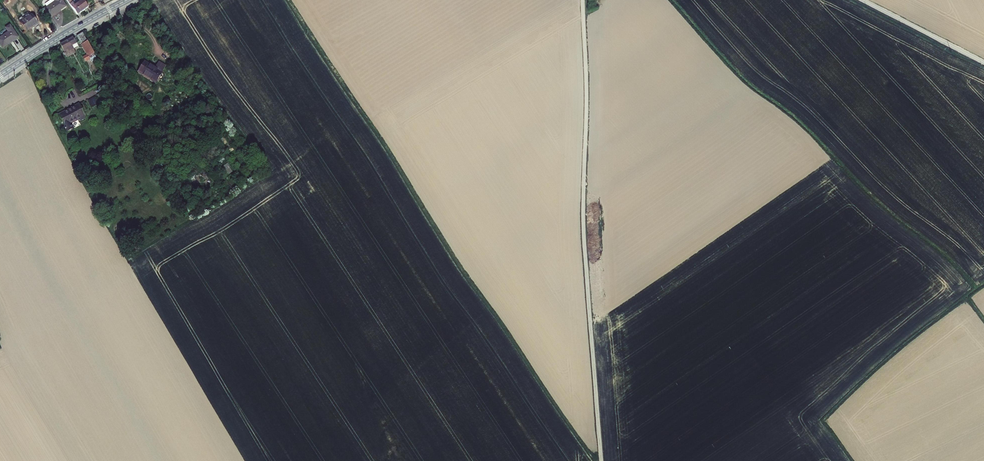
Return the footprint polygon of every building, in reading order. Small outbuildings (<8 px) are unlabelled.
[(63,0),(49,0),(45,3),(46,6),(47,8),(52,16),(67,6),(63,0)] [(88,5),(86,1),(85,0),(75,0),(74,1),(73,0),(68,0),(78,13),(82,10),(88,5)] [(29,12),(19,21),(27,30),(38,22),(34,14),(31,13),(29,12)] [(0,38),(0,41),(4,47),(19,37),(10,26),(7,28),(9,32),(0,38)] [(90,57),(95,54),(94,52),(84,36),(82,31),(77,35),(89,56),(85,58),(87,62),(91,59),(90,57)] [(61,44),(63,48),(66,53),(74,48),(73,46),(76,44),(73,37),(61,44)] [(156,65),(146,59),(140,70),(156,79),(166,62),(159,58),(156,65)] [(82,103),(62,114),(69,126),(74,123),(75,124),(78,125),(80,126),(83,126),(84,125),(85,123),(85,121),(85,118),(84,115),(88,113),(82,103)]
